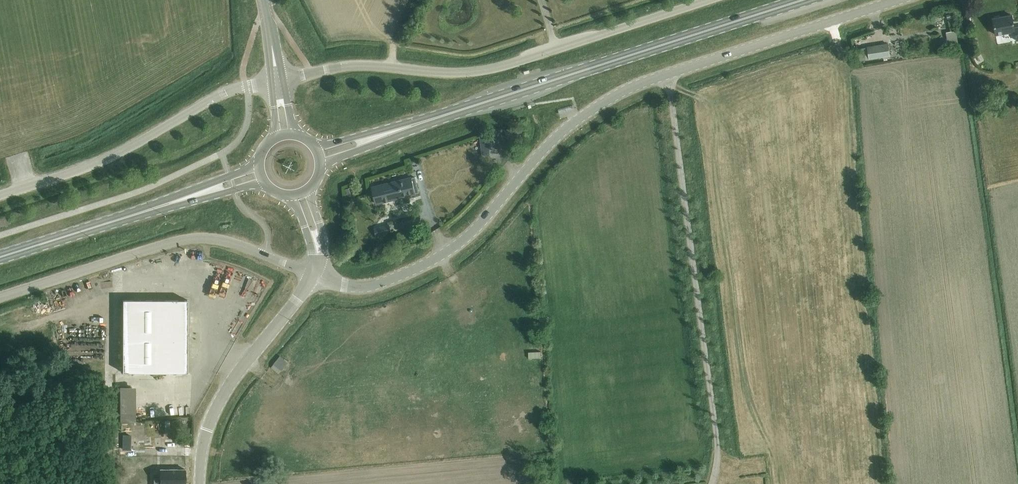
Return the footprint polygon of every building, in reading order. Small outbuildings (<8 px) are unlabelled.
[(1012,16),(993,19),(996,34),(1014,31),(1016,40),(1017,40),(1017,27),(1014,28),(1012,16)] [(946,33),(949,47),(959,45),(956,31),(946,33)] [(890,56),(888,43),(867,47),(869,59),(890,56)] [(520,125),(505,130),(507,138),(522,133),(520,125)] [(496,134),(480,136),(482,156),(498,155),(496,134)] [(411,177),(372,187),(376,204),(415,194),(419,193),(415,177),(411,178),(411,177)] [(351,186),(344,188),(348,198),(354,196),(351,186)] [(390,225),(374,228),(376,236),(392,232),(390,225)] [(237,294),(242,295),(245,282),(240,281),(237,294)] [(123,300),(122,372),(187,373),(187,300),(123,300)] [(279,355),(270,367),(278,373),(287,362),(279,355)] [(134,387),(119,388),(120,422),(135,421),(134,387)] [(154,478),(154,483),(185,483),(185,469),(160,469),(160,478),(154,478)]
